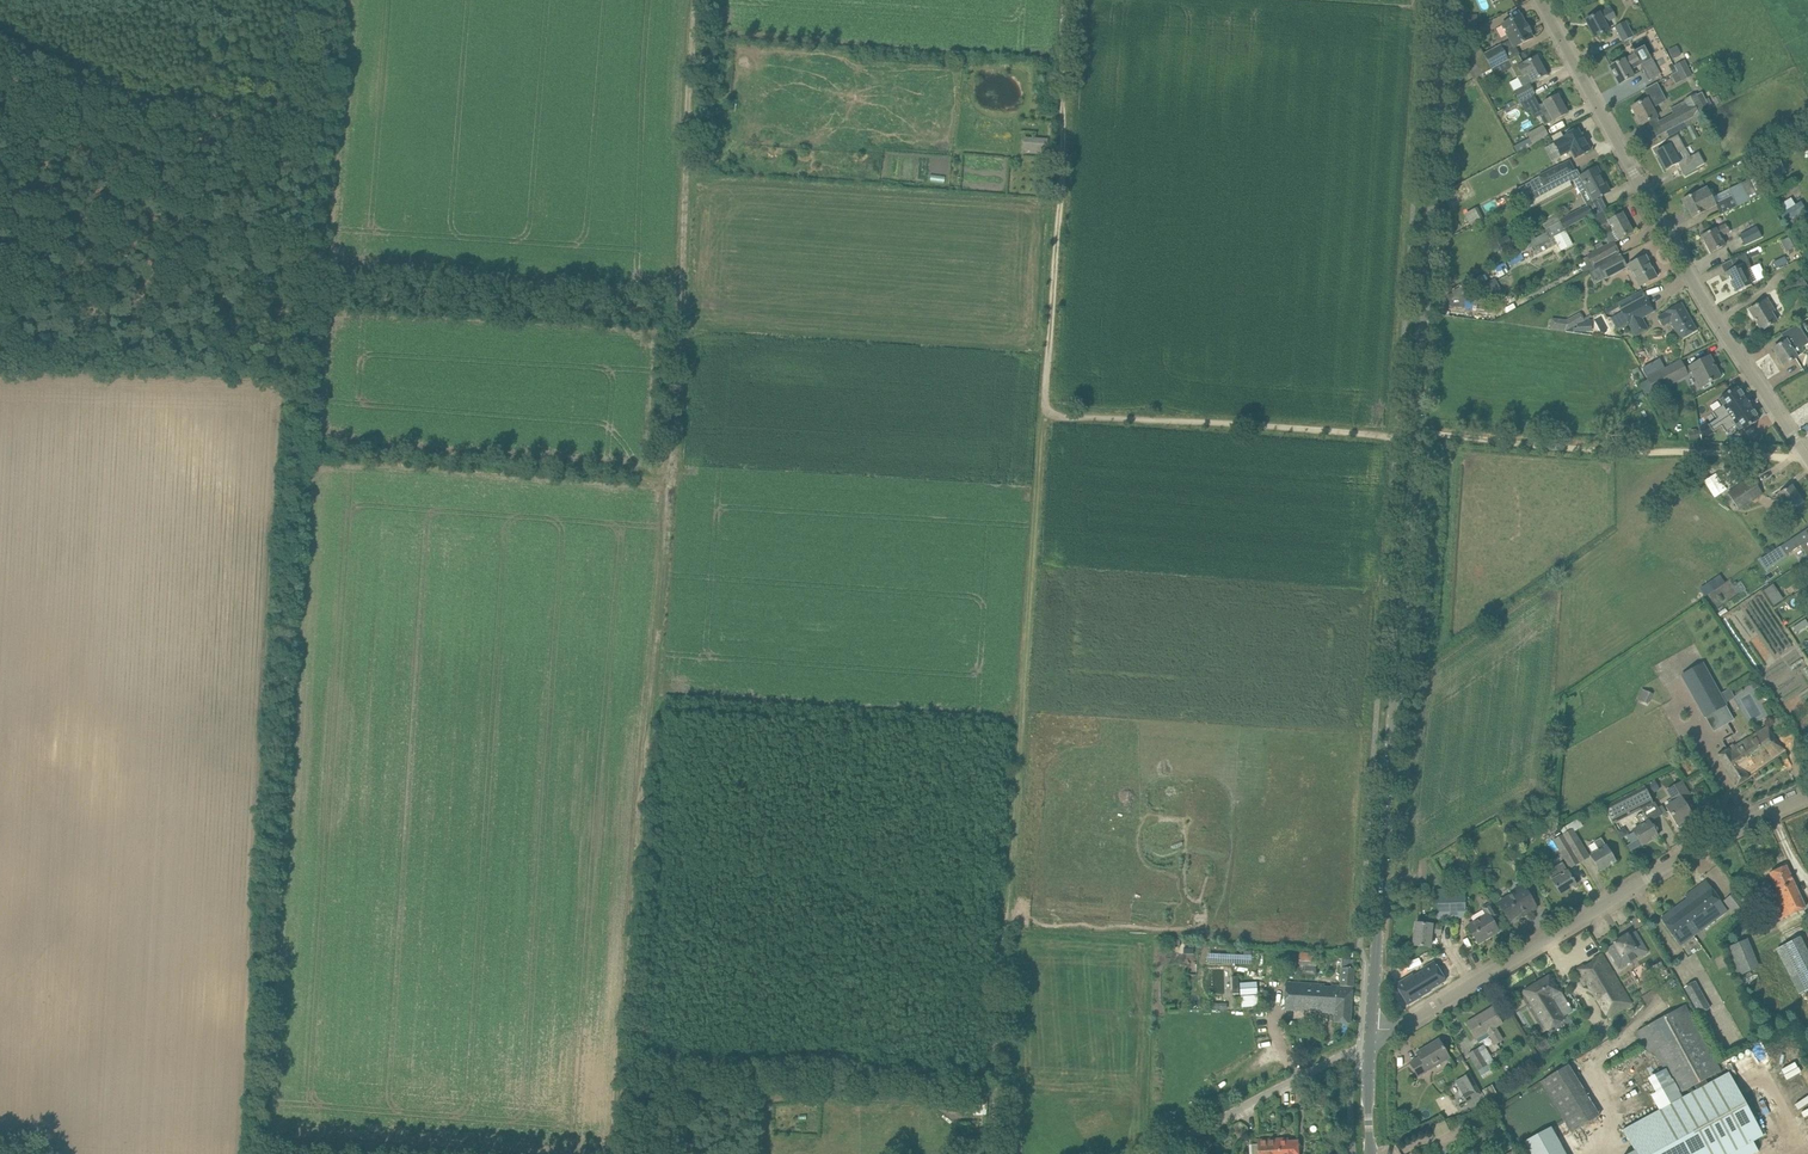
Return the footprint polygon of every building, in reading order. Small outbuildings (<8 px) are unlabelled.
[(1595,38),(1605,32),(1608,30),(1604,22),(1615,17),(1610,7),(1596,15),(1586,20),(1595,38)] [(1476,77),(1492,69),(1509,60),(1505,52),(1514,47),(1521,43),(1532,38),(1529,32),(1531,31),(1527,24),(1525,25),(1520,15),(1502,24),(1510,40),(1501,45),(1501,44),(1483,53),(1481,50),(1471,55),(1476,65),(1471,67),(1476,77)] [(1622,42),(1634,36),(1626,21),(1614,27),(1622,42)] [(1681,55),(1676,46),(1668,50),(1672,59),(1681,55)] [(1624,59),(1621,61),(1610,67),(1619,83),(1630,78),(1633,76),(1628,68),(1639,62),(1634,54),(1624,59)] [(1536,56),(1526,62),(1523,64),(1517,67),(1522,76),(1518,78),(1523,87),(1513,92),(1519,102),(1534,94),(1529,84),(1546,75),(1536,56)] [(1652,58),(1640,65),(1649,81),(1661,74),(1652,58)] [(1509,60),(1492,69),(1496,76),(1513,67),(1509,60)] [(1676,74),(1688,68),(1684,61),(1674,66),(1673,64),(1669,66),(1672,74),(1675,73),(1676,74)] [(1688,68),(1676,74),(1680,82),(1692,76),(1688,68)] [(1649,98),(1632,107),(1641,125),(1657,117),(1652,108),(1661,103),(1661,102),(1665,100),(1656,83),(1645,89),(1649,98)] [(1664,132),(1704,112),(1704,111),(1710,108),(1702,92),(1696,95),(1695,94),(1684,100),(1684,101),(1671,109),(1674,114),(1659,122),(1664,132)] [(1544,103),(1539,105),(1544,113),(1539,116),(1545,125),(1553,120),(1557,119),(1567,113),(1557,95),(1547,101),(1544,102),(1544,103)] [(1716,104),(1722,101),(1718,95),(1712,98),(1716,104)] [(1530,138),(1514,146),(1517,153),(1548,137),(1542,126),(1527,134),(1530,138)] [(1561,139),(1554,143),(1561,156),(1571,150),(1574,156),(1575,158),(1590,150),(1582,136),(1582,137),(1577,129),(1565,136),(1563,137),(1564,138),(1561,139)] [(1685,174),(1721,155),(1714,143),(1689,157),(1678,135),(1667,140),(1669,145),(1656,152),(1665,170),(1678,162),(1685,174)] [(1031,151),(1031,152),(1046,153),(1047,139),(1032,138),(1031,151)] [(1781,158),(1770,161),(1775,177),(1786,174),(1781,158)] [(1531,181),(1515,190),(1520,199),(1520,200),(1526,196),(1565,175),(1560,165),(1559,166),(1544,173),(1544,174),(1543,175),(1531,181)] [(1565,175),(1526,196),(1531,206),(1533,208),(1573,187),(1572,185),(1571,182),(1573,180),(1577,187),(1584,183),(1592,199),(1593,200),(1600,196),(1601,197),(1602,197),(1602,195),(1609,191),(1602,178),(1596,167),(1580,176),(1577,169),(1570,173),(1565,175)] [(1742,183),(1729,189),(1737,206),(1750,199),(1742,183)] [(1692,195),(1682,200),(1686,209),(1688,208),(1693,217),(1703,212),(1705,211),(1705,210),(1715,205),(1715,204),(1717,203),(1722,213),(1737,206),(1729,189),(1722,193),(1712,198),(1707,188),(1705,189),(1696,193),(1692,195)] [(1785,221),(1805,208),(1801,202),(1781,214),(1785,221)] [(1518,247),(1521,253),(1565,230),(1564,228),(1592,214),(1587,205),(1559,220),(1557,215),(1541,223),(1546,232),(1518,247)] [(1603,211),(1593,216),(1601,226),(1604,232),(1606,235),(1607,235),(1611,243),(1613,242),(1613,243),(1619,240),(1619,239),(1632,232),(1622,214),(1609,221),(1603,211)] [(1767,220),(1740,235),(1745,244),(1776,228),(1774,224),(1770,226),(1767,220)] [(1711,253),(1721,247),(1725,245),(1720,236),(1730,231),(1725,223),(1716,229),(1716,228),(1702,236),(1711,253)] [(1566,230),(1565,231),(1554,236),(1557,243),(1561,250),(1573,244),(1566,230)] [(1501,249),(1512,244),(1508,236),(1497,241),(1501,249)] [(1793,247),(1788,237),(1781,241),(1786,251),(1793,247)] [(1582,260),(1588,272),(1600,266),(1620,255),(1613,243),(1613,242),(1611,243),(1588,256),(1582,260)] [(1760,246),(1731,260),(1734,268),(1727,272),(1736,291),(1751,284),(1751,283),(1756,280),(1750,268),(1751,267),(1747,258),(1762,251),(1760,246)] [(1620,255),(1600,266),(1606,276),(1606,277),(1626,267),(1620,255)] [(1639,286),(1646,283),(1656,277),(1645,256),(1628,265),(1639,286)] [(1784,257),(1773,262),(1776,268),(1787,263),(1784,257)] [(1480,286),(1477,280),(1467,285),(1469,291),(1480,286)] [(1464,308),(1465,291),(1466,287),(1460,287),(1453,291),(1453,294),(1448,294),(1447,305),(1452,305),(1452,307),(1464,308)] [(1645,297),(1621,311),(1622,313),(1611,319),(1617,330),(1628,324),(1635,336),(1647,329),(1641,318),(1653,311),(1645,297)] [(1762,330),(1772,324),(1777,321),(1771,312),(1774,310),(1767,299),(1749,310),(1762,330)] [(1681,303),(1670,309),(1665,311),(1666,312),(1657,317),(1663,326),(1671,321),(1681,339),(1697,330),(1681,303)] [(1551,319),(1550,329),(1562,331),(1591,316),(1591,315),(1583,318),(1580,313),(1565,320),(1551,319)] [(1773,349),(1778,357),(1777,358),(1781,364),(1783,364),(1784,365),(1797,357),(1803,352),(1803,347),(1807,343),(1807,340),(1798,324),(1780,335),(1785,341),(1773,349)] [(1681,361),(1647,379),(1654,392),(1667,385),(1693,372),(1701,387),(1703,386),(1704,389),(1712,385),(1710,382),(1720,377),(1709,356),(1685,369),(1681,361)] [(1659,359),(1642,368),(1647,377),(1664,368),(1659,359)] [(1640,371),(1634,374),(1638,380),(1644,377),(1640,371)] [(1741,432),(1759,420),(1750,407),(1751,406),(1746,399),(1745,400),(1737,387),(1719,399),(1723,405),(1712,412),(1717,419),(1708,424),(1713,431),(1721,426),(1726,432),(1736,425),(1741,432)] [(1690,432),(1688,433),(1690,440),(1700,438),(1699,431),(1697,431),(1696,430),(1691,431),(1690,432)] [(1717,472),(1704,479),(1714,497),(1727,490),(1717,472)] [(1738,509),(1762,493),(1752,477),(1728,493),(1738,509)] [(1791,486),(1781,492),(1778,495),(1781,500),(1772,507),(1780,518),(1783,516),(1789,512),(1793,509),(1803,503),(1791,486)] [(1805,530),(1780,547),(1786,556),(1799,547),(1801,547),(1807,558),(1807,535),(1805,530)] [(1715,580),(1701,589),(1705,595),(1719,586),(1715,580)] [(1775,592),(1768,597),(1774,606),(1781,601),(1775,592)] [(1793,627),(1797,633),(1807,626),(1807,623),(1805,619),(1793,627)] [(1702,663),(1681,675),(1705,717),(1718,709),(1726,724),(1733,720),(1725,705),(1702,663)] [(1761,680),(1754,684),(1759,692),(1766,688),(1761,680)] [(1642,689),(1637,699),(1645,703),(1649,692),(1642,689)] [(1746,774),(1771,757),(1782,748),(1768,726),(1730,750),(1730,749),(1717,756),(1735,785),(1748,777),(1746,774)] [(1650,794),(1659,789),(1654,780),(1645,785),(1650,794)] [(1690,795),(1683,785),(1681,782),(1667,790),(1674,802),(1666,807),(1678,827),(1687,822),(1686,819),(1692,815),(1682,799),(1690,795)] [(1612,822),(1625,816),(1652,801),(1644,786),(1603,807),(1612,822)] [(1641,825),(1633,830),(1638,839),(1642,845),(1658,835),(1649,822),(1662,814),(1655,802),(1653,803),(1652,801),(1640,808),(1642,813),(1636,816),(1641,825)] [(1563,833),(1563,834),(1580,862),(1589,857),(1574,832),(1584,826),(1578,818),(1561,829),(1563,833)] [(1627,834),(1625,830),(1621,829),(1617,831),(1621,838),(1627,834)] [(1563,834),(1555,839),(1572,867),(1580,862),(1563,834)] [(1591,856),(1593,860),(1599,870),(1615,861),(1609,851),(1606,846),(1601,838),(1594,842),(1599,851),(1591,856)] [(1638,839),(1627,845),(1631,852),(1642,845),(1638,839)] [(1576,885),(1570,874),(1568,871),(1562,862),(1547,871),(1554,884),(1560,894),(1576,885)] [(1767,896),(1772,906),(1778,920),(1805,907),(1791,876),(1786,865),(1769,873),(1778,891),(1767,896)] [(1481,868),(1480,878),(1490,878),(1491,869),(1481,868)] [(1728,910),(1713,891),(1706,881),(1686,896),(1688,898),(1661,918),(1668,928),(1681,945),(1728,910)] [(1499,903),(1503,910),(1509,920),(1526,910),(1528,913),(1537,908),(1531,898),(1525,887),(1499,903)] [(1465,888),(1449,889),(1450,918),(1465,917),(1465,888)] [(1449,889),(1433,889),(1434,918),(1450,918),(1449,889)] [(1734,913),(1746,904),(1737,892),(1725,901),(1734,913)] [(1481,907),(1486,915),(1468,926),(1478,943),(1499,931),(1493,921),(1500,917),(1491,901),(1481,907)] [(1442,926),(1427,924),(1415,923),(1413,945),(1430,947),(1431,933),(1441,934),(1442,926)] [(1635,931),(1607,947),(1620,968),(1620,967),(1621,969),(1627,965),(1626,964),(1641,955),(1642,956),(1648,953),(1647,951),(1635,931)] [(1800,936),(1776,949),(1791,977),(1799,993),(1807,989),(1807,952),(1800,936)] [(1737,976),(1759,967),(1747,938),(1726,947),(1737,976)] [(1318,954),(1299,953),(1298,965),(1317,966),(1318,954)] [(1583,965),(1575,970),(1585,985),(1587,983),(1608,1017),(1631,1003),(1601,954),(1592,959),(1593,963),(1585,968),(1583,965)] [(1414,971),(1397,981),(1409,1001),(1432,988),(1432,987),(1437,985),(1448,979),(1436,958),(1421,967),(1421,968),(1415,972),(1414,971)] [(1354,968),(1342,967),(1341,967),(1340,985),(1286,982),(1284,1010),(1335,1013),(1334,1022),(1350,1023),(1353,987),(1354,968)] [(1552,974),(1520,993),(1543,1032),(1548,1029),(1549,1030),(1562,1023),(1562,1022),(1566,1020),(1554,998),(1563,993),(1562,991),(1552,974)] [(1254,983),(1240,984),(1241,994),(1255,994),(1254,983)] [(1690,998),(1699,1013),(1710,1008),(1701,992),(1690,998)] [(1259,995),(1241,996),(1242,1007),(1259,1006),(1259,995)] [(1502,1023),(1498,1018),(1492,1007),(1467,1023),(1473,1033),(1476,1039),(1488,1032),(1495,1044),(1502,1040),(1495,1027),(1502,1023)] [(1544,1035),(1535,1041),(1543,1053),(1551,1048),(1544,1035)] [(1623,1129),(1724,1074),(1704,1037),(1590,1099),(1607,1132),(1621,1124),(1623,1129)] [(1418,1076),(1428,1070),(1449,1057),(1439,1040),(1416,1053),(1419,1057),(1410,1063),(1418,1076)] [(1484,1045),(1469,1054),(1479,1070),(1484,1078),(1492,1073),(1490,1069),(1496,1065),(1484,1045)] [(1569,1131),(1598,1116),(1569,1063),(1540,1079),(1569,1131)] [(1470,1072),(1461,1077),(1467,1089),(1462,1092),(1467,1101),(1481,1093),(1470,1072)] [(1626,1153),(1753,1153),(1759,1151),(1753,1141),(1763,1135),(1729,1072),(1707,1083),(1697,1089),(1682,1097),(1659,1109),(1623,1129),(1635,1149),(1626,1153)] [(1497,1094),(1492,1085),(1483,1090),(1488,1099),(1497,1094)] [(1318,1090),(1316,1096),(1324,1099),(1326,1093),(1318,1090)] [(1444,1120),(1431,1125),(1436,1137),(1448,1132),(1444,1120)] [(1258,1141),(1259,1153),(1298,1153),(1298,1141),(1288,1142),(1288,1139),(1258,1141)]
